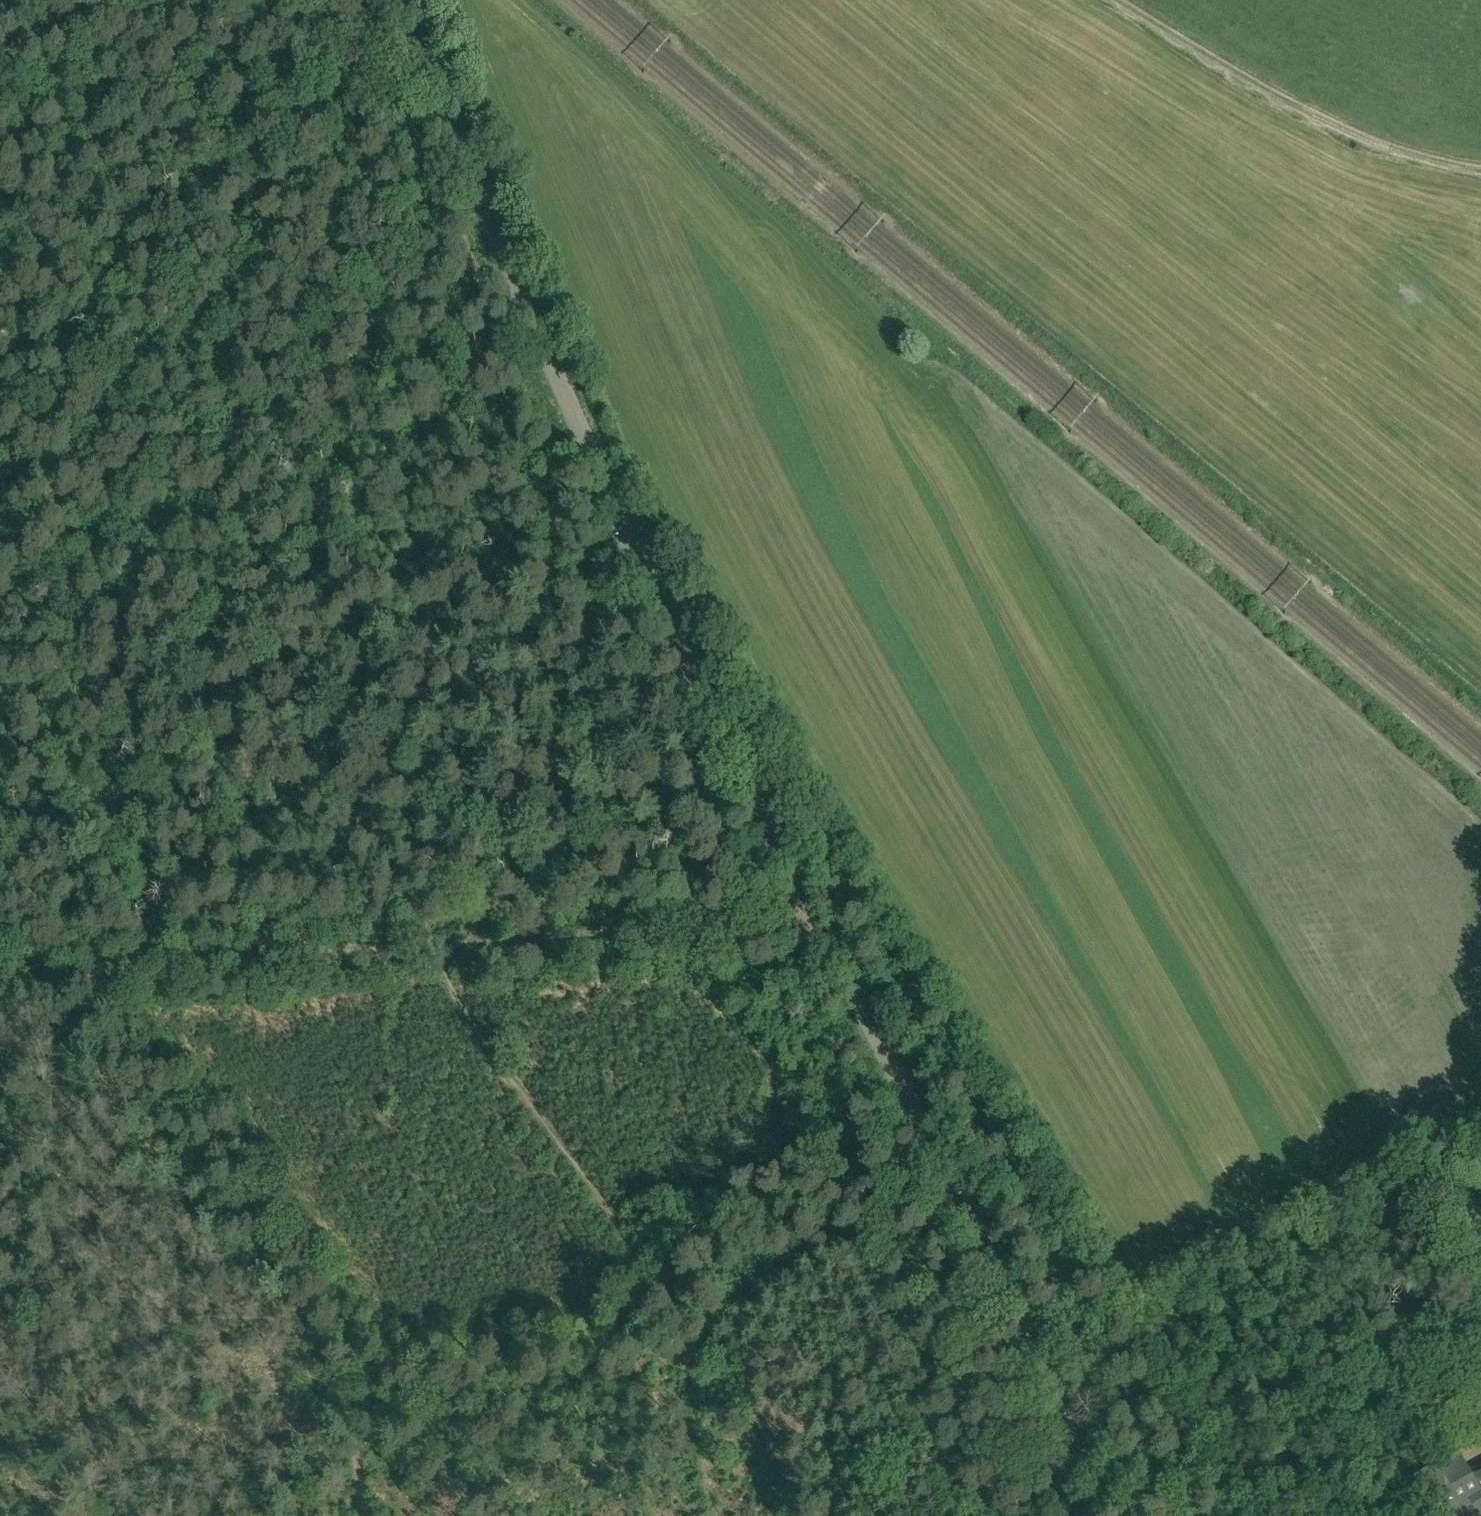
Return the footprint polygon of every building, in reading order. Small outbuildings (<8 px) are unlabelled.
[(1475,1482),(1459,1454),(1417,1478),(1438,1515),(1480,1515),(1480,1479),(1475,1482)]
